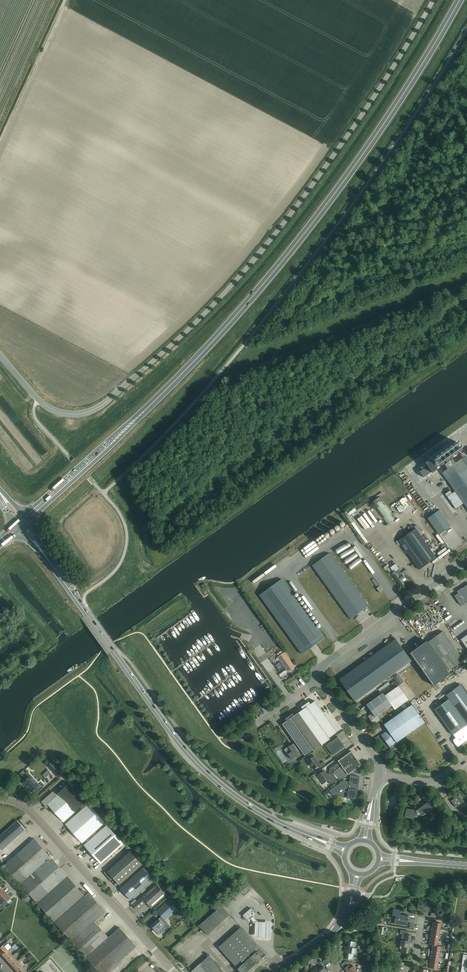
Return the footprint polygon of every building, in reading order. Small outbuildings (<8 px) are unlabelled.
[(442,473),(455,491),(464,503),(466,507),(466,455),(442,473)] [(425,463),(428,466),(420,472),(424,477),(432,472),(433,473),(441,467),(434,457),(425,463)] [(456,509),(464,503),(455,491),(452,493),(450,490),(445,494),(451,501),(456,509)] [(387,525),(396,518),(380,496),(371,503),(387,525)] [(439,510),(428,518),(439,535),(451,526),(439,510)] [(399,541),(419,569),(436,557),(415,529),(399,541)] [(439,557),(440,558),(447,552),(446,550),(439,557)] [(350,619),(355,615),(368,606),(330,553),(311,566),(350,619)] [(390,567),(394,572),(392,574),(403,588),(406,586),(401,579),(404,577),(398,569),(399,569),(395,564),(390,567)] [(302,654),(324,638),(282,579),(260,595),(302,654)] [(461,589),(462,590),(458,593),(454,596),(461,605),(466,601),(466,584),(461,589)] [(449,670),(463,660),(443,631),(428,642),(449,670)] [(355,701),(411,661),(396,639),(339,679),(355,701)] [(410,653),(433,686),(450,674),(427,641),(410,653)] [(288,671),(294,667),(283,653),(278,657),(288,671)] [(457,746),(458,747),(466,740),(466,694),(460,685),(446,695),(449,699),(435,709),(455,738),(453,739),(453,741),(457,746)] [(408,700),(399,686),(385,695),(383,693),(366,705),(372,713),(368,716),(374,725),(380,720),(380,719),(383,716),(381,713),(392,705),(395,709),(408,700)] [(337,732),(315,701),(311,704),(309,701),(301,707),(303,709),(294,715),(293,713),(285,718),(287,721),(282,724),(295,742),(302,751),(305,755),(313,750),(314,751),(330,739),(329,738),(337,732)] [(398,741),(425,722),(412,704),(384,724),(388,730),(381,735),(390,747),(391,749),(393,749),(397,747),(397,745),(397,744),(399,743),(398,741)] [(333,755),(345,746),(338,737),(326,745),(333,755)] [(299,753),(302,751),(295,742),(293,744),(292,744),(293,744),(291,746),(290,745),(284,749),(291,759),(300,753),(299,753)] [(342,766),(348,774),(361,765),(351,751),(338,761),(339,762),(330,768),(329,775),(331,775),(335,773),(334,772),(342,766)] [(279,754),(284,762),(287,760),(281,752),(279,754)] [(307,761),(313,769),(319,765),(321,767),(325,764),(324,761),(320,764),(314,756),(307,761)] [(61,772),(54,763),(50,767),(57,775),(61,772)] [(348,774),(342,766),(334,772),(335,773),(331,775),(329,775),(327,775),(324,770),(318,775),(323,783),(327,781),(328,781),(330,784),(334,781),(336,783),(340,780),(348,774)] [(31,776),(30,776),(28,775),(27,775),(26,776),(26,777),(27,779),(23,782),(27,786),(27,785),(32,791),(39,785),(31,776)] [(344,780),(329,790),(333,795),(343,797),(343,796),(347,796),(347,798),(356,799),(358,790),(357,789),(358,786),(360,777),(350,775),(349,781),(346,781),(346,780),(344,780)] [(86,802),(70,783),(56,795),(53,791),(41,802),(46,807),(47,806),(49,806),(53,811),(53,810),(64,822),(80,807),(82,809),(88,804),(86,802)] [(464,801),(459,795),(451,801),(456,807),(464,801)] [(428,802),(417,810),(415,810),(407,809),(406,815),(416,817),(418,817),(420,816),(432,807),(428,802)] [(66,824),(82,843),(105,823),(88,804),(82,809),(66,823),(66,824)] [(25,829),(17,820),(0,836),(0,849),(1,851),(25,829)] [(107,825),(85,845),(84,845),(101,864),(123,844),(107,825)] [(4,865),(54,922),(84,895),(86,893),(82,889),(80,891),(34,839),(4,865)] [(119,884),(140,866),(142,865),(130,851),(108,871),(107,870),(104,873),(111,880),(114,878),(119,884)] [(153,880),(143,868),(120,888),(131,900),(153,880)] [(146,902),(149,906),(151,908),(166,895),(156,884),(132,905),(137,910),(146,902)] [(1,905),(0,906),(2,908),(8,903),(6,901),(10,898),(6,893),(0,898),(0,904),(1,905)] [(55,922),(99,971),(107,971),(124,957),(136,946),(120,927),(108,937),(94,921),(105,911),(88,893),(55,922)] [(157,911),(162,917),(164,920),(177,908),(170,899),(157,911)] [(419,899),(417,909),(430,911),(432,901),(419,899)] [(222,905),(212,913),(199,925),(207,934),(230,914),(222,905)] [(243,915),(248,921),(256,914),(251,908),(243,915)] [(391,923),(407,926),(408,920),(406,920),(407,915),(400,914),(401,910),(393,909),(392,915),(395,916),(394,923),(391,923)] [(162,917),(151,926),(154,929),(154,930),(155,930),(158,934),(157,932),(165,925),(163,924),(166,921),(164,920),(162,917)] [(256,922),(254,937),(268,938),(269,923),(256,922)] [(256,963),(257,964),(259,962),(258,961),(262,958),(266,954),(241,927),(218,947),(232,962),(239,970),(238,971),(239,971),(246,971),(256,963)] [(401,937),(400,943),(413,945),(413,942),(410,941),(411,935),(408,935),(409,931),(400,929),(399,936),(401,937)] [(11,932),(5,937),(8,940),(14,935),(11,932)] [(439,940),(430,939),(430,937),(428,937),(427,937),(426,939),(430,939),(429,944),(432,945),(438,946),(438,945),(439,940)] [(345,946),(344,949),(357,951),(358,942),(349,941),(348,946),(345,946)] [(413,945),(400,943),(399,949),(402,949),(402,952),(399,952),(408,953),(409,947),(412,948),(413,945)] [(8,950),(2,955),(7,960),(12,956),(9,952),(13,948),(11,947),(7,950),(8,950)] [(356,957),(357,951),(344,949),(344,952),(347,953),(346,959),(355,960),(352,959),(353,957),(356,957)] [(17,961),(14,957),(18,954),(16,952),(12,956),(7,960),(12,966),(17,961)] [(220,967),(222,966),(219,963),(218,964),(209,955),(192,971),(225,971),(220,967)] [(22,966),(19,963),(22,959),(21,957),(17,961),(12,966),(17,971),(22,966)] [(344,968),(347,971),(349,971),(352,970),(354,971),(356,970),(351,962),(347,962),(347,963),(349,965),(344,968)] [(17,971),(18,971),(27,971),(23,968),(27,964),(26,963),(22,966),(17,971)]
